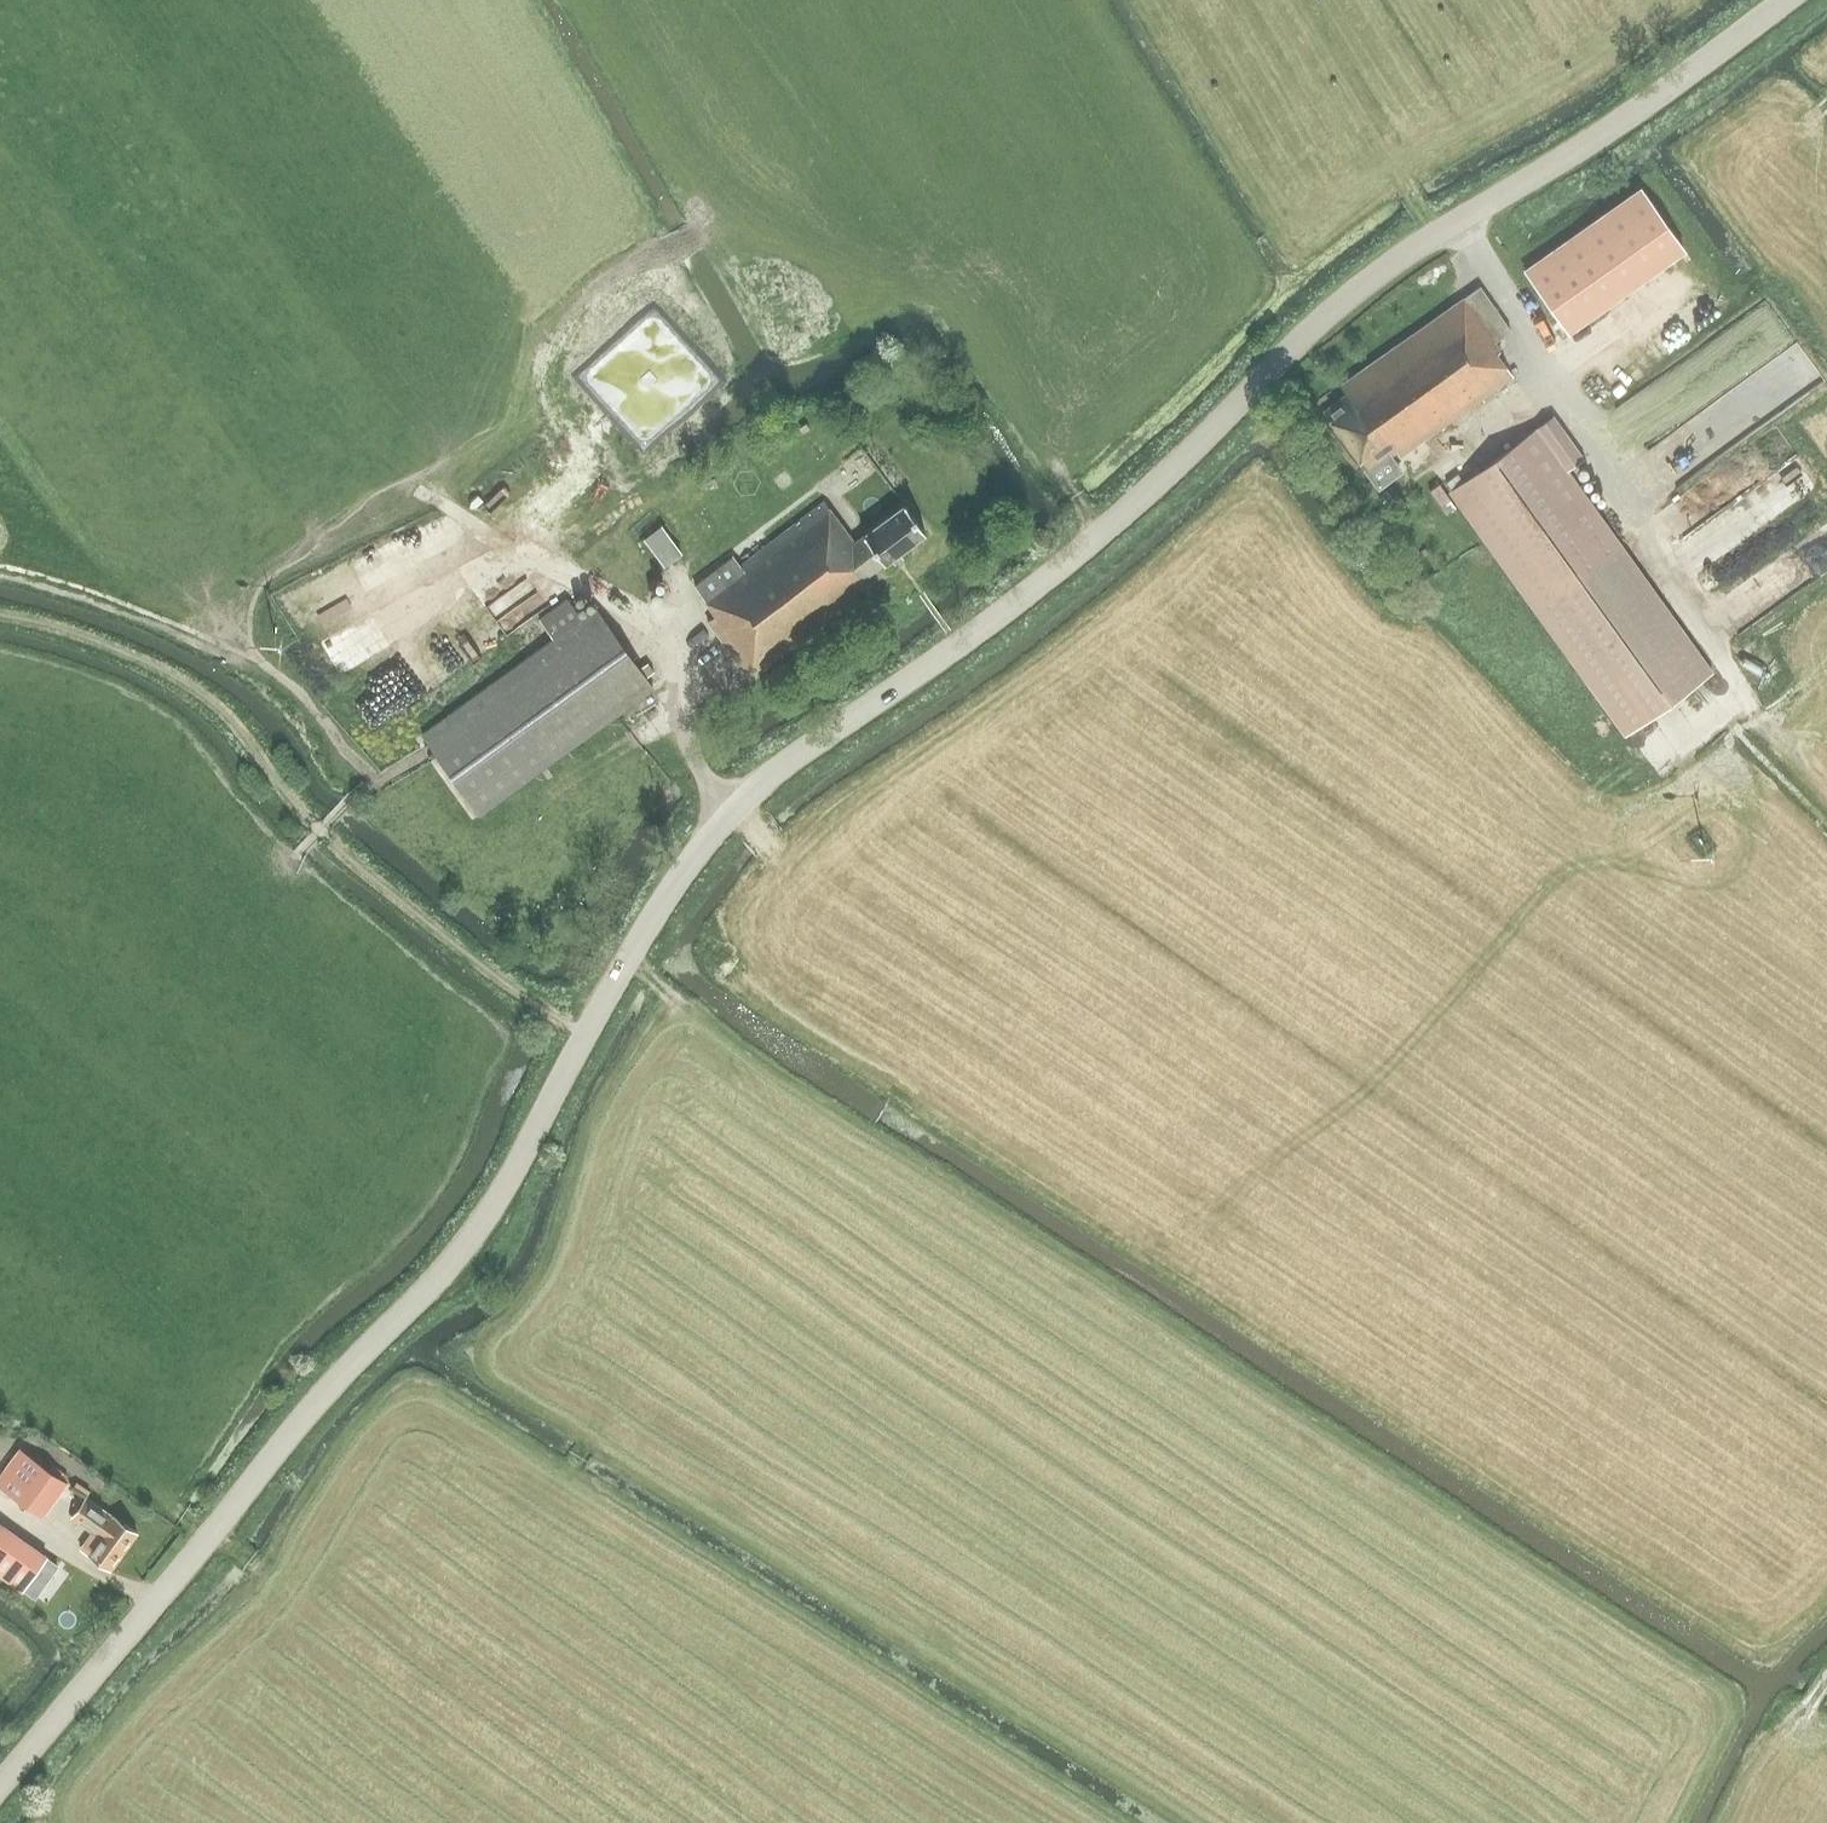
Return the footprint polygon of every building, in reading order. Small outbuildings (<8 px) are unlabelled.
[(1642,190),(1526,272),(1568,331),(1684,249),(1642,190)] [(1397,451),(1401,457),(1514,376),(1497,353),(1502,351),(1496,342),(1511,331),(1481,286),(1340,386),(1346,395),(1324,411),(1366,469),(1388,453),(1390,456),(1397,451)] [(1754,369),(1778,409),(1826,379),(1826,374),(1805,338),(1754,369)] [(1554,417),(1452,491),(1626,734),(1714,671),(1568,470),(1585,459),(1554,417)] [(861,580),(924,532),(904,505),(854,543),(823,503),(739,568),(732,558),(693,588),(715,616),(707,623),(749,677),(867,587),(861,580)] [(512,564),(491,575),(499,589),(520,578),(512,564)] [(534,575),(491,603),(509,630),(552,602),(534,575)] [(583,616),(570,597),(541,618),(555,636),(423,732),(482,814),(656,687),(597,606),(583,616)] [(69,1474),(53,1463),(50,1468),(45,1464),(21,1499),(44,1515),(68,1481),(66,1479),(69,1474)] [(137,1533),(86,1498),(72,1518),(93,1533),(82,1548),(112,1569),(137,1533)] [(0,1522),(0,1573),(23,1590),(37,1570),(47,1557),(0,1522)] [(59,1565),(47,1557),(37,1570),(49,1579),(59,1565)]
